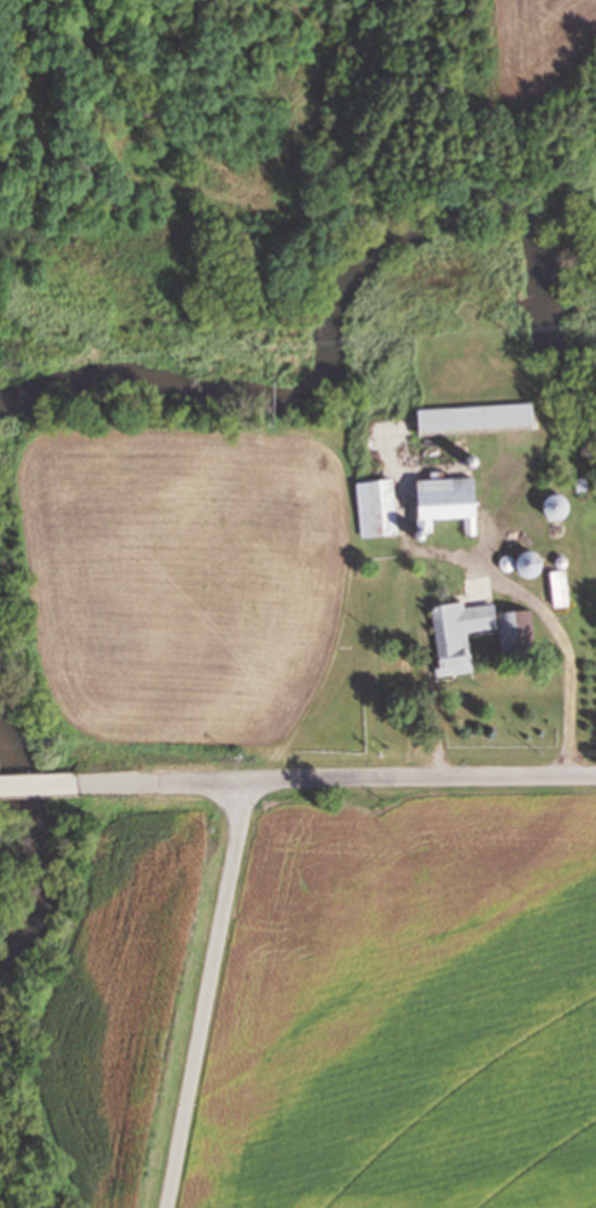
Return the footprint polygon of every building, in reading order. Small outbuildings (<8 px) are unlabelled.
[(536,424),(414,435),(412,410),(533,400),(536,424)] [(415,479),(473,474),(478,533),(464,534),(462,518),(436,521),(436,532),(419,533),(415,479)] [(589,489),(578,492),(576,475),(586,474),(589,489)] [(355,480),(391,477),(395,532),(360,534),(355,480)] [(573,517),(571,496),(550,498),(552,520),(573,517)] [(521,559),(531,580),(547,571),(538,551),(521,559)] [(548,569),(565,567),(570,605),(553,608),(548,569)] [(466,600),(467,605),(494,603),(495,624),(466,628),(470,673),(437,676),(430,604),(466,600)] [(501,614),(526,611),(530,651),(504,653),(501,614)]
